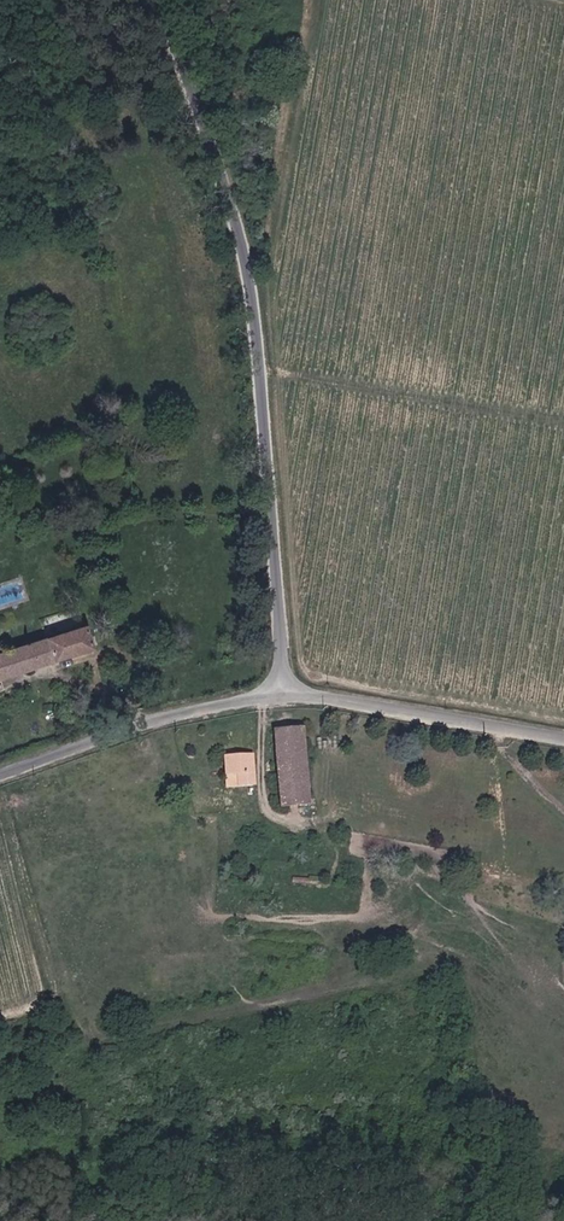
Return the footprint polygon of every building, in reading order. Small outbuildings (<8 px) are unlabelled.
[(0,653),(0,688),(10,685),(6,673),(96,646),(90,624),(0,653)] [(281,808),(309,805),(303,728),(274,730),(281,808)] [(252,755),(225,756),(226,772),(229,772),(230,779),(239,779),(240,785),(254,784),(252,755)]
